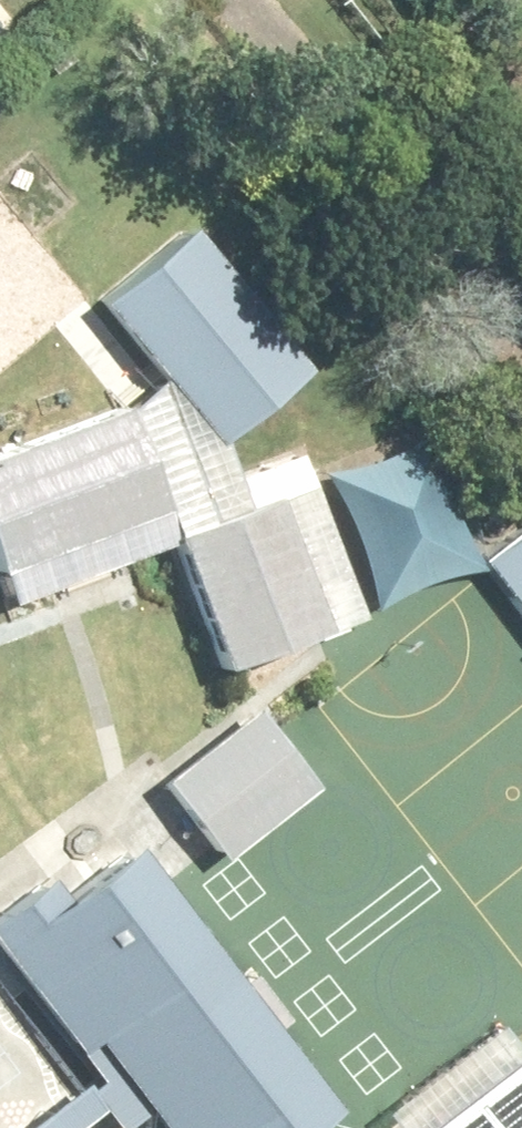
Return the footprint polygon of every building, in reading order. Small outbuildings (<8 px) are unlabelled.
[(264,365),(152,219),(66,284),(178,430),(264,365)] [(101,408),(0,443),(0,571),(141,523),(101,408)] [(390,443),(289,477),(331,601),(432,567),(390,443)] [(248,495),(148,529),(191,654),(291,620),(248,495)] [(507,507),(442,557),(498,630),(521,612),(521,527),(507,507)] [(270,784),(208,703),(113,774),(176,856),(270,784)] [(90,842),(0,910),(0,1073),(42,1127),(309,1127),(90,842)] [(459,1022),(347,1107),(363,1127),(521,1127),(521,1105),(459,1022)]
